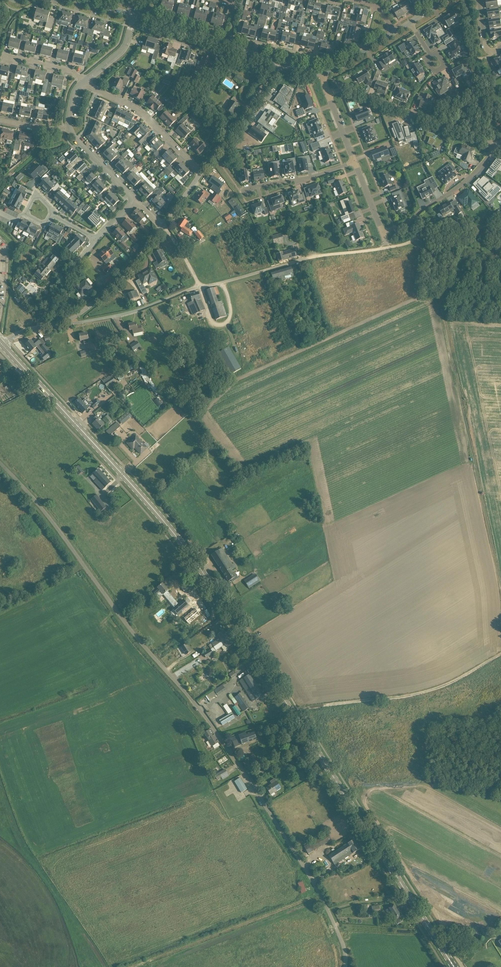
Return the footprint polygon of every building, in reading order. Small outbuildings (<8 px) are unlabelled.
[(169,0),(167,0),(162,0),(160,9),(163,10),(163,12),(165,13),(169,0)] [(174,2),(171,1),(169,0),(165,13),(168,13),(168,11),(172,12),(174,2)] [(268,7),(274,8),(275,6),(276,0),(269,0),(268,7)] [(287,9),(293,11),(294,7),(296,2),(296,0),(289,0),(287,9)] [(300,0),(296,0),(296,2),(294,7),(293,11),(300,12),(303,1),(300,0)] [(497,0),(494,0),(488,1),(486,1),(486,2),(485,2),(486,6),(487,8),(489,8),(490,11),(498,9),(497,0)] [(313,11),(314,6),(315,4),(308,2),(306,12),(303,11),(302,17),(305,18),(306,14),(309,15),(310,10),(313,11)] [(406,2),(399,6),(405,14),(411,10),(406,2)] [(186,5),(180,3),(177,14),(180,15),(180,17),(182,17),(183,13),(186,5)] [(319,15),(321,5),(315,4),(314,6),(313,11),(316,12),(315,16),(318,17),(317,22),(320,23),(322,15),(319,15)] [(186,5),(183,13),(182,17),(184,18),(185,16),(188,17),(191,8),(194,9),(194,6),(192,5),(191,7),(188,6),(186,5)] [(364,18),(366,18),(368,12),(362,11),(363,8),(353,5),(352,10),(354,10),(353,15),(355,15),(364,18)] [(393,10),(392,9),(389,10),(393,16),(395,14),(398,18),(405,14),(399,6),(393,10)] [(322,15),(320,23),(323,24),(325,18),(327,19),(328,15),(332,16),(333,11),(334,8),(327,7),(325,16),(322,15)] [(200,9),(197,8),(194,19),(197,19),(197,21),(199,22),(202,11),(199,11),(200,9)] [(334,21),(337,21),(340,10),(334,8),(333,11),(332,16),(335,16),(334,21)] [(54,18),(48,17),(50,13),(37,9),(34,20),(40,21),(39,26),(51,29),(54,18)] [(500,19),(498,9),(490,11),(487,11),(487,12),(486,12),(487,16),(488,16),(488,18),(491,17),(491,20),(491,21),(500,19)] [(202,11),(199,22),(201,23),(202,21),(205,22),(207,14),(208,15),(209,12),(205,10),(205,12),(202,11)] [(250,15),(250,12),(249,12),(247,11),(244,11),(242,19),(245,20),(247,15),(250,15)] [(56,23),(58,23),(61,24),(61,21),(64,22),(67,14),(62,12),(59,21),(56,20),(56,23)] [(213,26),(216,27),(217,22),(219,16),(220,12),(217,12),(216,14),(213,13),(211,23),(214,24),(213,26)] [(447,17),(444,19),(449,27),(459,21),(457,19),(458,18),(456,15),(455,15),(454,13),(450,15),(447,16),(447,17)] [(67,14),(64,22),(68,23),(67,26),(69,26),(70,24),(73,15),(67,14)] [(219,16),(217,22),(216,27),(218,27),(219,25),(222,26),(225,16),(222,15),(222,17),(219,16)] [(365,24),(366,18),(364,18),(355,15),(354,18),(357,19),(356,22),(365,24)] [(80,30),(81,27),(83,21),(83,18),(78,17),(75,28),(76,29),(80,30)] [(83,21),(81,27),(84,28),(83,32),(88,34),(91,24),(88,23),(89,20),(83,18),(83,21)] [(493,31),(500,29),(500,26),(500,19),(491,21),(491,20),(489,21),(489,22),(488,22),(489,26),(490,28),(492,27),(493,30),(493,31)] [(94,31),(97,32),(99,25),(100,23),(94,21),(93,25),(91,24),(88,34),(87,35),(92,36),(94,31)] [(346,33),(359,36),(360,30),(349,27),(350,24),(344,23),(340,22),(339,25),(347,27),(345,33),(346,33)] [(101,32),(100,35),(106,37),(107,31),(104,30),(105,25),(100,23),(99,25),(97,32),(101,32)] [(246,27),(247,24),(244,23),(241,34),(248,35),(250,28),(246,27)] [(432,26),(424,31),(429,39),(430,38),(434,45),(440,41),(436,34),(437,34),(435,32),(441,28),(438,24),(432,27),(432,26)] [(250,28),(248,35),(251,36),(250,37),(255,38),(258,26),(254,26),(254,28),(250,28)] [(267,41),(270,29),(267,29),(268,27),(265,27),(264,30),(263,30),(261,38),(267,40),(267,41)] [(303,34),(305,28),(301,27),(298,42),(301,43),(300,46),(307,48),(310,35),(307,35),(306,38),(303,37),(303,34)] [(277,31),(270,29),(267,41),(274,43),(276,34),(277,31)] [(448,35),(450,38),(452,37),(455,35),(451,29),(446,31),(449,35),(448,35)] [(493,31),(493,30),(490,31),(491,33),(490,33),(490,37),(491,37),(491,39),(493,38),(493,39),(497,39),(497,38),(498,38),(498,37),(500,36),(500,29),(493,31)] [(287,33),(283,32),(282,35),(281,41),(287,43),(289,35),(287,34),(287,33)] [(10,38),(11,34),(8,33),(6,41),(9,42),(8,47),(13,48),(14,46),(15,40),(10,38)] [(357,42),(359,36),(346,33),(344,42),(351,44),(352,41),(357,42)] [(20,41),(15,40),(14,46),(13,48),(19,50),(20,45),(23,45),(24,39),(24,37),(25,36),(21,35),(20,41)] [(294,45),(294,43),(296,36),(289,35),(287,43),(290,43),(290,44),(294,45)] [(313,36),(310,35),(307,48),(309,48),(309,49),(313,50),(315,41),(312,40),(313,36)] [(149,49),(155,51),(157,45),(158,41),(148,38),(146,45),(143,44),(142,49),(148,51),(149,49)] [(39,48),(41,49),(40,55),(45,56),(48,45),(44,44),(44,41),(41,40),(40,42),(39,48)] [(35,54),(35,51),(36,48),(39,48),(40,42),(38,41),(37,45),(31,44),(29,52),(35,54)] [(324,44),(321,44),(319,53),(326,54),(325,55),(326,55),(329,42),(325,41),(324,44)] [(329,42),(326,55),(332,57),(334,48),(331,47),(332,42),(329,42)] [(417,45),(416,46),(414,42),(408,46),(406,43),(399,47),(403,53),(407,50),(410,54),(411,53),(413,56),(420,52),(418,49),(418,48),(417,45)] [(463,52),(459,45),(457,46),(455,42),(450,46),(452,49),(447,52),(451,59),(455,57),(456,59),(461,57),(460,57),(459,55),(463,52)] [(75,53),(74,54),(72,63),(77,64),(80,52),(75,51),(77,44),(74,43),(73,46),(74,46),(73,49),(72,52),(75,53)] [(48,44),(48,45),(45,56),(51,57),(54,45),(48,44)] [(165,44),(164,46),(161,54),(169,56),(174,57),(177,50),(171,49),(172,46),(165,44)] [(63,51),(62,58),(61,60),(67,61),(70,50),(64,48),(64,51),(63,51)] [(185,53),(181,51),(176,64),(180,65),(183,61),(187,62),(190,53),(189,53),(189,52),(187,51),(186,51),(185,51),(185,53)] [(80,52),(77,64),(83,65),(84,61),(87,61),(89,53),(86,52),(86,53),(80,52)] [(382,71),(386,68),(384,66),(389,63),(396,59),(391,52),(388,54),(387,54),(385,56),(382,58),(384,61),(382,63),(381,62),(378,64),(382,71)] [(190,53),(187,62),(190,63),(190,69),(194,70),(197,61),(194,60),(196,55),(194,54),(193,53),(192,53),(191,53),(190,53)] [(202,56),(199,66),(209,69),(214,70),(217,63),(211,61),(212,59),(202,56)] [(491,62),(492,64),(494,67),(497,71),(500,69),(500,62),(498,58),(491,62)] [(415,61),(406,66),(408,70),(411,68),(412,71),(411,71),(412,72),(413,71),(414,73),(413,74),(414,74),(417,78),(420,76),(422,79),(422,80),(425,77),(425,76),(425,77),(423,74),(424,73),(422,69),(423,69),(421,65),(420,66),(418,63),(415,66),(413,63),(415,61)] [(466,73),(468,76),(472,74),(468,67),(464,69),(463,66),(453,71),(457,78),(466,73)] [(2,76),(7,77),(9,69),(1,67),(0,71),(0,84),(2,76)] [(15,74),(12,73),(11,79),(14,80),(15,77),(17,78),(18,75),(21,76),(22,70),(23,68),(17,67),(15,74)] [(27,74),(28,69),(23,68),(22,70),(21,76),(20,81),(29,83),(29,82),(31,75),(27,74)] [(129,76),(134,78),(136,75),(137,72),(133,69),(129,75),(129,76)] [(356,79),(355,82),(358,83),(358,82),(359,84),(365,80),(367,84),(371,86),(373,81),(371,80),(369,78),(371,77),(367,70),(355,77),(356,79)] [(38,84),(39,80),(40,75),(41,72),(35,71),(33,79),(33,83),(29,82),(29,83),(27,89),(31,90),(32,83),(38,84)] [(46,74),(41,72),(40,75),(39,80),(38,84),(43,86),(43,85),(44,84),(44,82),(46,74)] [(238,74),(235,78),(242,83),(243,81),(246,83),(247,81),(238,74)] [(59,77),(58,79),(56,87),(59,88),(59,89),(62,89),(64,78),(59,77)] [(120,91),(122,89),(123,85),(127,87),(129,80),(124,78),(122,81),(117,79),(113,87),(113,88),(114,89),(116,89),(120,91)] [(449,85),(450,84),(447,79),(445,80),(445,78),(441,81),(441,80),(438,82),(437,81),(433,83),(436,87),(435,88),(437,90),(436,91),(440,96),(448,90),(447,89),(450,87),(449,85)] [(381,83),(377,81),(375,89),(378,90),(378,91),(385,94),(389,85),(381,82),(381,83)] [(241,84),(236,91),(240,94),(245,87),(241,84)] [(403,100),(407,102),(410,93),(399,89),(398,89),(399,86),(394,84),(392,92),(396,94),(396,93),(397,93),(396,98),(400,99),(403,100)] [(279,93),(274,101),(282,107),(287,101),(284,100),(286,98),(291,91),(284,85),(279,92),(279,93)] [(141,101),(142,99),(146,93),(137,89),(137,90),(133,88),(130,94),(136,97),(135,98),(141,101)] [(455,95),(453,96),(455,100),(461,97),(457,89),(453,91),(455,95)] [(148,106),(151,108),(157,100),(155,98),(156,96),(152,93),(147,99),(149,101),(147,104),(149,105),(148,106)] [(313,107),(308,94),(300,98),(304,110),(313,107)] [(420,97),(417,103),(421,104),(420,107),(430,111),(431,108),(432,108),(433,106),(432,105),(433,103),(429,101),(431,96),(425,94),(424,98),(420,97)] [(17,105),(16,112),(20,112),(19,115),(24,117),(25,114),(27,105),(21,104),(22,98),(21,98),(21,97),(19,96),(18,103),(17,105)] [(156,111),(157,110),(159,112),(168,103),(163,99),(160,103),(157,100),(151,108),(153,110),(154,110),(156,111)] [(99,100),(97,106),(106,110),(109,105),(99,100)] [(229,104),(225,110),(232,114),(238,106),(231,100),(229,103),(229,104)] [(1,112),(7,113),(7,110),(8,104),(3,103),(3,104),(0,103),(0,104),(0,106),(2,106),(1,112)] [(43,118),(44,108),(38,107),(39,104),(36,103),(36,107),(35,110),(34,113),(38,114),(37,119),(42,120),(43,118)] [(30,105),(27,105),(25,114),(24,117),(30,118),(31,110),(35,110),(36,107),(30,105)] [(94,111),(104,116),(106,110),(97,106),(94,111)] [(43,118),(42,120),(47,121),(49,116),(51,117),(52,113),(54,114),(56,108),(48,107),(48,109),(44,108),(43,118)] [(117,108),(113,118),(118,121),(123,111),(117,108)] [(356,114),(359,122),(370,117),(367,109),(363,111),(362,109),(359,110),(359,112),(356,114)] [(263,127),(272,133),(275,129),(269,124),(273,118),(277,121),(280,117),(269,110),(267,113),(265,112),(257,123),(259,124),(263,127)] [(94,111),(91,117),(101,121),(104,116),(94,111)] [(123,111),(118,121),(124,123),(128,114),(123,111)] [(169,127),(175,121),(166,111),(160,118),(164,122),(165,122),(166,123),(169,127)] [(134,116),(128,114),(124,123),(129,126),(128,128),(131,129),(138,122),(132,120),(134,116)] [(286,115),(283,118),(290,123),(291,122),(295,124),(296,122),(286,115)] [(313,134),(315,138),(323,135),(321,129),(320,125),(320,126),(317,119),(309,123),(311,128),(308,129),(310,135),(313,134)] [(93,121),(91,126),(101,131),(103,125),(93,121)] [(399,121),(392,124),(394,128),(392,129),(396,138),(397,137),(399,142),(406,139),(405,137),(406,137),(407,138),(407,139),(412,138),(411,136),(412,136),(413,136),(412,133),(411,133),(409,126),(404,127),(404,128),(402,128),(399,121)] [(142,124),(138,129),(136,127),(132,132),(136,137),(140,133),(143,136),(142,137),(145,141),(149,137),(151,135),(149,132),(150,132),(142,124)] [(186,128),(183,124),(182,124),(176,131),(179,134),(180,133),(185,138),(190,133),(190,132),(193,130),(189,125),(186,128)] [(254,127),(249,133),(259,140),(263,133),(265,131),(261,128),(263,127),(259,124),(256,128),(254,127)] [(88,136),(89,136),(101,134),(101,131),(91,126),(87,135),(88,136)] [(370,127),(362,130),(368,144),(376,140),(370,127)] [(3,129),(2,133),(1,138),(7,140),(7,143),(11,144),(11,141),(12,141),(14,132),(7,131),(7,130),(3,129)] [(19,139),(16,138),(14,150),(19,151),(20,145),(21,141),(24,142),(26,133),(20,132),(19,139)] [(428,133),(427,132),(427,133),(424,140),(429,142),(428,144),(432,146),(433,145),(437,148),(442,142),(443,141),(442,141),(442,140),(437,136),(436,137),(434,135),(435,135),(428,132),(428,133)] [(33,148),(34,147),(35,142),(31,141),(32,135),(26,133),(24,142),(25,142),(24,146),(30,147),(33,148)] [(101,134),(89,136),(88,136),(88,137),(87,138),(94,144),(102,137),(101,134)] [(98,149),(100,147),(106,141),(102,137),(94,144),(98,149)] [(145,141),(142,144),(146,147),(145,148),(148,152),(153,147),(157,143),(159,141),(155,137),(155,138),(154,137),(151,139),(149,137),(145,141)] [(199,143),(195,139),(190,144),(196,149),(195,150),(199,155),(206,148),(200,142),(199,143)] [(103,154),(107,158),(113,152),(116,150),(112,146),(116,142),(114,140),(103,150),(105,152),(103,154)] [(157,157),(163,152),(159,149),(163,145),(159,141),(157,143),(153,147),(155,149),(153,151),(155,153),(154,154),(157,157)] [(310,145),(313,152),(321,149),(318,142),(313,144),(310,145)] [(465,155),(463,161),(469,163),(471,158),(472,158),(474,151),(474,149),(463,145),(461,150),(459,150),(458,154),(462,156),(463,154),(465,155)] [(386,147),(373,152),(376,159),(389,154),(386,147)] [(322,156),(325,163),(333,160),(332,156),(331,153),(330,153),(329,149),(323,151),(318,152),(320,157),(322,156)] [(163,152),(157,157),(161,162),(164,159),(166,161),(171,157),(173,155),(168,151),(165,154),(163,152)] [(66,167),(69,171),(81,159),(80,160),(72,152),(73,153),(67,159),(70,162),(66,167)] [(111,162),(114,159),(116,161),(121,156),(117,153),(115,154),(113,152),(107,158),(111,162)] [(173,155),(171,157),(166,161),(163,164),(167,168),(163,172),(166,174),(172,168),(169,166),(177,159),(173,155)] [(417,155),(404,160),(406,166),(420,161),(417,155)] [(304,161),(298,161),(300,173),(308,171),(306,163),(311,162),(309,156),(303,157),(304,161)] [(283,163),(285,175),(295,174),(293,166),(296,166),(295,158),(287,160),(287,163),(283,163)] [(490,169),(496,173),(500,167),(500,160),(496,158),(493,163),(494,164),(490,169)] [(81,159),(69,171),(66,173),(69,176),(72,174),(73,174),(77,170),(81,173),(87,167),(87,168),(88,168),(80,160),(81,159)] [(126,159),(125,160),(123,159),(121,161),(121,160),(115,166),(119,170),(121,168),(128,161),(126,159)] [(123,174),(127,170),(129,172),(131,171),(135,167),(132,164),(132,165),(128,161),(121,168),(119,170),(123,174)] [(270,173),(271,178),(278,176),(277,168),(281,167),(279,161),(267,163),(269,174),(270,173)] [(172,173),(176,177),(179,174),(183,169),(185,168),(181,163),(174,171),(172,168),(166,174),(168,177),(172,173)] [(449,169),(439,177),(445,185),(457,176),(454,172),(456,170),(450,163),(446,166),(449,169)] [(37,164),(28,173),(34,179),(38,175),(39,175),(40,175),(41,176),(40,177),(41,178),(48,171),(43,166),(41,168),(37,164)] [(424,164),(420,167),(424,175),(428,173),(424,164)] [(135,167),(131,171),(133,173),(127,178),(131,182),(133,181),(139,174),(137,172),(139,171),(135,167)] [(183,169),(179,174),(183,178),(180,181),(183,184),(188,178),(186,175),(189,172),(185,168),(183,169)] [(252,170),(254,180),(264,179),(262,169),(252,170)] [(241,183),(248,182),(247,177),(251,176),(250,170),(240,172),(241,178),(238,178),(241,183)] [(42,187),(44,189),(51,182),(47,178),(48,177),(46,174),(41,179),(43,182),(40,185),(42,187)] [(92,174),(90,176),(89,176),(87,174),(83,178),(83,177),(81,180),(84,183),(87,181),(90,184),(93,181),(97,177),(95,175),(94,176),(92,174)] [(133,181),(131,182),(135,186),(141,181),(143,183),(145,181),(141,177),(142,177),(139,174),(133,181)] [(389,188),(390,191),(397,188),(395,185),(393,186),(392,185),(392,184),(388,174),(381,177),(385,188),(389,186),(390,187),(389,188)] [(213,186),(210,189),(218,195),(221,191),(219,190),(224,184),(213,176),(213,177),(209,182),(208,182),(213,186)] [(473,184),(479,191),(479,192),(486,200),(491,195),(488,193),(493,189),(497,194),(500,190),(500,188),(494,183),(492,185),(490,183),(491,182),(484,176),(478,183),(476,181),(473,184)] [(419,192),(422,199),(427,197),(427,198),(430,196),(429,196),(434,194),(433,193),(436,192),(429,179),(425,181),(428,188),(424,189),(423,186),(418,188),(420,191),(419,192)] [(93,193),(96,190),(103,184),(101,181),(100,182),(98,180),(95,183),(93,181),(90,184),(87,186),(91,190),(90,190),(93,193)] [(143,183),(145,185),(139,191),(143,194),(145,193),(151,187),(145,181),(143,183)] [(334,184),(339,195),(347,192),(342,181),(334,184)] [(51,182),(44,189),(46,192),(46,191),(48,193),(52,190),(55,192),(60,186),(58,184),(55,186),(51,182)] [(106,193),(104,191),(106,189),(104,186),(105,186),(103,184),(96,190),(99,193),(97,196),(100,199),(106,193)] [(151,187),(145,193),(143,194),(147,198),(148,197),(150,200),(155,195),(156,194),(160,190),(157,187),(156,187),(153,184),(151,187)] [(320,194),(320,193),(321,193),(318,184),(307,187),(307,188),(304,189),(307,198),(310,196),(310,197),(316,195),(317,196),(320,194)] [(16,195),(24,199),(27,194),(25,193),(26,189),(21,186),(19,190),(16,195)] [(58,202),(64,196),(60,192),(61,190),(59,188),(53,194),(56,196),(54,198),(58,202)] [(156,206),(158,204),(162,200),(159,197),(164,191),(162,189),(161,190),(160,190),(156,194),(155,195),(157,197),(152,202),(156,206)] [(195,200),(201,204),(205,198),(206,199),(210,195),(204,190),(201,193),(195,200)] [(296,200),(298,204),(306,201),(303,193),(299,194),(298,191),(292,193),(292,192),(289,193),(289,194),(288,194),(291,202),(296,200)] [(401,210),(401,211),(405,210),(404,208),(405,208),(403,204),(406,203),(401,191),(392,194),(394,198),(391,199),(393,203),(394,203),(395,206),(394,207),(395,207),(396,211),(401,210)] [(479,203),(469,191),(459,199),(463,204),(465,202),(467,203),(472,209),(479,203)] [(111,193),(109,195),(108,196),(106,193),(100,199),(103,202),(106,200),(109,203),(115,196),(114,194),(113,195),(111,193)] [(218,198),(220,197),(214,193),(209,200),(215,204),(216,202),(218,203),(220,200),(218,198)] [(13,200),(21,204),(24,199),(16,195),(13,200)] [(69,200),(64,196),(58,202),(63,207),(69,200)] [(109,208),(112,212),(118,206),(116,204),(119,201),(117,199),(118,198),(115,196),(109,203),(112,206),(109,208)] [(276,210),(274,206),(284,202),(283,200),(284,200),(283,197),(282,197),(281,196),(278,198),(277,197),(277,198),(276,198),(275,198),(271,200),(273,204),(269,205),(271,212),(276,210)] [(340,217),(342,221),(350,218),(348,215),(354,212),(350,202),(349,202),(348,198),(340,201),(343,210),(347,208),(348,212),(344,213),(345,215),(340,217)] [(156,206),(160,209),(163,206),(166,209),(170,203),(167,199),(164,202),(162,200),(158,204),(156,206)] [(9,208),(15,211),(16,209),(18,210),(21,204),(13,200),(10,205),(11,205),(9,208)] [(69,200),(63,207),(68,211),(74,204),(69,200)] [(441,212),(443,216),(454,210),(449,202),(439,209),(439,210),(440,213),(441,212)] [(264,211),(265,215),(269,214),(267,208),(263,209),(261,203),(258,205),(258,204),(257,204),(257,205),(256,205),(255,205),(252,207),(254,214),(264,211)] [(78,208),(74,204),(68,211),(72,215),(76,211),(78,213),(82,209),(80,206),(78,208)] [(88,219),(96,227),(101,222),(98,218),(101,216),(95,210),(92,213),(93,214),(88,219)] [(131,215),(139,223),(141,225),(144,222),(142,220),(145,218),(137,210),(131,215)] [(192,232),(189,230),(190,227),(186,224),(187,222),(182,218),(177,226),(182,229),(181,231),(190,236),(192,232)] [(122,225),(125,228),(130,233),(136,227),(128,219),(122,225)] [(24,231),(28,223),(23,220),(21,224),(19,222),(15,230),(17,231),(19,228),(24,231)] [(28,223),(24,231),(29,234),(34,226),(28,223)] [(353,232),(356,241),(364,238),(362,233),(363,233),(361,230),(358,223),(350,226),(350,227),(343,230),(345,235),(353,232)] [(52,237),(53,235),(58,226),(56,225),(55,225),(53,224),(50,228),(48,227),(44,232),(47,234),(46,236),(50,239),(52,237)] [(150,232),(148,231),(142,225),(139,228),(147,236),(150,232)] [(34,226),(29,234),(35,237),(37,238),(40,233),(38,231),(39,229),(34,226)] [(56,243),(58,244),(63,235),(61,234),(63,229),(60,228),(61,228),(58,226),(53,235),(58,238),(56,243)] [(118,228),(113,234),(119,240),(120,241),(121,240),(125,235),(118,228)] [(195,234),(200,240),(204,237),(199,231),(195,234)] [(277,235),(272,236),(274,245),(280,243),(277,235)] [(74,240),(81,246),(85,242),(79,236),(74,240)] [(74,240),(70,244),(77,250),(81,246),(81,247),(81,246),(74,240)] [(127,247),(128,247),(121,240),(120,241),(119,240),(117,242),(120,245),(126,251),(128,249),(127,247)] [(72,255),(77,250),(70,244),(66,248),(72,255)] [(204,253),(200,246),(190,251),(191,253),(190,253),(191,256),(192,256),(194,259),(200,255),(202,259),(208,256),(206,252),(204,253)] [(263,259),(260,252),(263,251),(261,246),(258,247),(259,249),(253,251),(257,261),(259,261),(262,260),(262,259),(263,259)] [(116,257),(114,254),(108,247),(99,255),(107,264),(101,269),(105,274),(112,268),(109,263),(116,257)] [(299,256),(297,248),(276,254),(279,262),(284,260),(299,256)] [(153,264),(156,269),(160,267),(159,264),(166,260),(162,254),(164,253),(162,250),(161,251),(160,250),(153,254),(157,261),(153,264)] [(257,261),(253,251),(248,253),(247,251),(244,252),(246,258),(249,257),(252,263),(257,261)] [(48,258),(48,257),(38,269),(38,270),(34,275),(41,281),(45,275),(61,257),(56,252),(53,255),(51,253),(48,258)] [(242,266),(240,259),(242,258),(240,253),(237,254),(238,256),(233,258),(237,268),(242,266)] [(237,268),(233,258),(227,261),(226,258),(223,260),(226,265),(228,264),(231,270),(233,270),(233,271),(236,269),(235,269),(237,268)] [(219,274),(216,267),(219,266),(217,260),(214,262),(215,264),(210,266),(214,276),(219,274)] [(214,276),(210,266),(204,268),(203,266),(200,267),(202,273),(205,272),(208,278),(210,278),(213,277),(212,277),(214,276)] [(273,280),(279,279),(279,281),(294,276),(291,267),(271,273),(273,280)] [(153,283),(157,280),(151,269),(138,276),(143,284),(147,282),(149,285),(153,283)] [(111,275),(105,280),(108,285),(115,279),(111,275)] [(257,293),(265,289),(262,285),(256,287),(252,280),(253,279),(252,279),(245,283),(245,284),(246,287),(247,287),(250,293),(249,293),(250,293),(255,290),(257,293)] [(74,289),(82,298),(92,290),(86,283),(81,287),(80,288),(78,285),(74,289)] [(25,288),(20,284),(16,289),(21,293),(25,288)] [(127,294),(128,297),(130,301),(139,297),(136,290),(127,294)] [(226,293),(220,296),(227,306),(233,302),(226,293)] [(267,309),(263,301),(269,298),(266,293),(258,297),(260,300),(254,303),(255,303),(259,312),(259,313),(267,309)] [(220,296),(215,300),(222,310),(227,306),(220,296)] [(222,310),(215,300),(210,304),(210,305),(217,314),(217,313),(222,310)] [(218,314),(217,313),(217,314),(210,305),(205,308),(212,318),(218,314)] [(290,305),(282,308),(284,313),(292,310),(290,305)] [(162,308),(169,318),(177,312),(174,307),(171,309),(169,306),(162,308)] [(212,318),(205,308),(200,312),(207,322),(212,318)] [(244,315),(242,310),(239,312),(237,309),(232,311),(236,319),(244,315)] [(292,310),(284,314),(287,321),(296,317),(292,310)] [(271,319),(277,316),(275,311),(267,315),(268,318),(263,320),(263,321),(266,327),(265,327),(267,330),(267,329),(268,330),(275,327),(275,326),(271,319)] [(177,312),(169,318),(175,327),(181,323),(178,319),(181,317),(177,312)] [(236,319),(238,324),(246,320),(244,315),(236,319)] [(238,324),(240,328),(249,324),(246,320),(238,324)] [(142,331),(141,326),(137,327),(136,323),(128,325),(130,330),(133,329),(134,333),(142,331)] [(216,327),(218,325),(216,323),(214,324),(211,326),(213,329),(208,332),(211,336),(219,331),(216,327)] [(176,328),(183,338),(191,332),(187,327),(185,329),(182,325),(182,324),(176,328)] [(240,328),(242,333),(251,329),(249,324),(240,328)] [(289,332),(287,327),(279,331),(280,334),(272,338),(273,342),(274,345),(275,345),(275,346),(276,346),(285,341),(286,341),(283,335),(289,332)] [(242,333),(244,337),(253,333),(251,329),(242,333)] [(219,331),(211,336),(214,341),(222,335),(219,331)] [(191,332),(183,338),(189,347),(195,343),(194,342),(192,338),(194,337),(191,332)] [(79,335),(79,337),(80,341),(83,340),(84,344),(88,343),(88,339),(87,333),(79,335)] [(244,337),(247,342),(255,338),(253,333),(244,337)] [(222,335),(214,341),(217,345),(225,339),(222,335)] [(40,347),(45,353),(41,357),(44,361),(52,354),(49,350),(44,344),(46,343),(42,338),(39,341),(37,339),(33,342),(31,340),(25,345),(31,352),(37,347),(39,345),(41,347),(40,347)] [(247,342),(249,347),(257,343),(255,338),(247,342)] [(225,339),(217,345),(220,349),(228,343),(225,339)] [(133,351),(140,346),(137,341),(130,346),(133,351)] [(228,343),(220,349),(223,353),(231,348),(228,343)] [(190,348),(196,357),(204,351),(201,346),(198,348),(196,344),(195,344),(190,348)] [(226,357),(234,352),(231,348),(223,353),(226,357)] [(204,351),(196,357),(203,366),(208,362),(205,358),(208,356),(204,351)] [(119,381),(124,378),(120,371),(115,374),(119,381)] [(111,375),(102,381),(106,387),(115,381),(111,375)] [(94,408),(99,404),(96,401),(93,404),(91,402),(90,404),(85,399),(82,402),(79,399),(74,403),(83,413),(88,409),(88,408),(91,405),(94,408)] [(120,422),(130,414),(128,412),(118,420),(120,422)] [(108,415),(103,419),(108,425),(113,421),(108,415)] [(92,424),(98,430),(104,425),(96,416),(93,419),(95,421),(92,424)] [(106,431),(107,432),(110,436),(120,426),(117,422),(113,426),(113,425),(106,431)] [(141,454),(144,451),(147,448),(136,435),(127,443),(133,449),(135,448),(141,454)] [(98,469),(93,474),(97,479),(94,481),(102,490),(111,482),(98,469)] [(101,512),(106,507),(96,495),(91,499),(101,512)] [(235,568),(222,548),(211,555),(228,581),(231,580),(232,582),(237,579),(232,570),(235,568)] [(260,581),(255,574),(244,581),(249,588),(260,581)] [(163,583),(161,585),(157,587),(159,589),(154,593),(156,596),(161,592),(163,594),(169,590),(163,583)] [(190,606),(198,601),(195,595),(187,600),(190,606)] [(195,609),(183,618),(189,624),(200,615),(195,609)] [(226,639),(228,637),(224,631),(218,635),(219,636),(217,637),(219,639),(212,644),(214,647),(226,639)] [(214,647),(216,650),(224,645),(227,647),(233,643),(228,637),(226,639),(214,647)] [(186,644),(181,647),(186,655),(191,651),(186,644)] [(206,658),(213,653),(210,650),(204,654),(206,658)] [(237,676),(234,671),(229,674),(232,679),(237,676)] [(263,695),(249,674),(239,681),(253,701),(263,695)] [(214,690),(218,696),(226,690),(222,685),(214,690)] [(249,708),(239,694),(231,699),(235,704),(237,702),(244,712),(249,708)] [(228,714),(231,712),(227,703),(223,706),(228,714)] [(230,720),(234,718),(231,713),(219,721),(225,729),(233,724),(230,720)] [(211,744),(212,746),(219,742),(213,733),(210,729),(204,733),(209,741),(207,742),(209,745),(211,744)] [(235,747),(237,746),(256,739),(253,731),(246,734),(245,733),(231,738),(235,747)] [(261,760),(257,761),(254,754),(248,757),(252,765),(253,765),(254,766),(262,762),(261,760)] [(211,778),(213,782),(228,774),(225,769),(211,778)] [(241,792),(247,789),(240,778),(234,781),(241,792)] [(271,794),(273,793),(280,788),(274,778),(270,782),(272,784),(266,788),(271,794)] [(327,833),(308,844),(304,847),(308,854),(309,854),(308,853),(331,840),(327,833)] [(328,855),(335,865),(360,849),(354,839),(328,855)] [(302,893),(306,892),(302,881),(298,883),(302,893)] [(392,914),(396,920),(402,916),(395,904),(386,910),(390,915),(392,914)]
